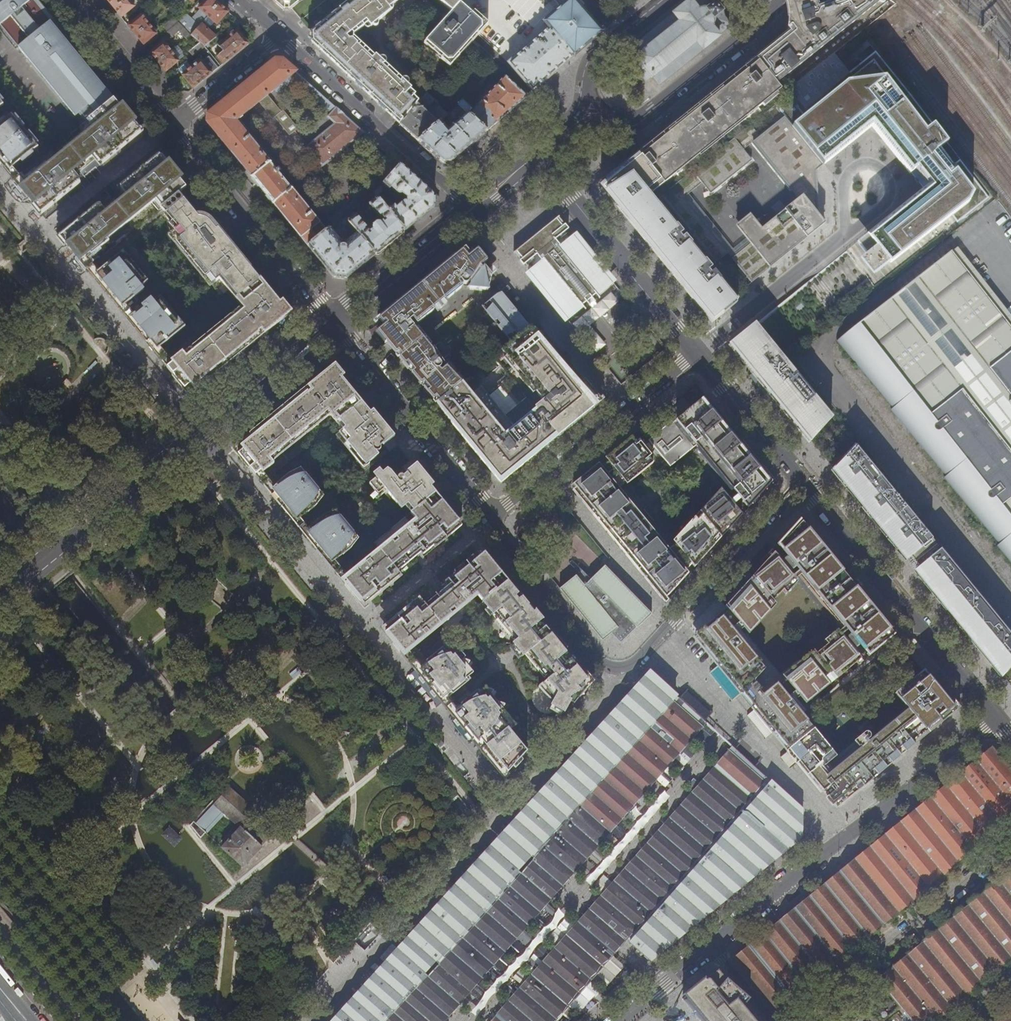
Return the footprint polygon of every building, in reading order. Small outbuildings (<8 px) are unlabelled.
[(41,11),(39,12),(30,1),(31,0),(7,0),(0,5),(0,24),(1,25),(12,16),(31,38),(19,47),(75,117),(98,100),(98,99),(105,93),(97,84),(99,82),(90,70),(80,59),(78,60),(72,52),(74,51),(73,49),(58,31),(44,14),(41,11)] [(108,2),(114,8),(124,0),(107,0),(108,2)] [(129,0),(124,0),(114,8),(118,14),(121,18),(135,7),(129,0)] [(209,17),(220,4),(215,0),(207,0),(200,9),(201,10),(193,19),(187,15),(180,23),(192,36),(202,24),(209,17)] [(278,4),(285,10),(284,4),(288,4),(288,10),(294,5),(298,2),(297,0),(273,0),(278,4)] [(356,34),(365,27),(371,27),(373,24),(375,25),(378,21),(393,11),(391,9),(393,6),(393,4),(398,0),(340,0),(337,3),(337,5),(309,26),(309,36),(325,51),(343,68),(361,86),(378,102),(388,111),(395,117),(398,120),(400,118),(405,116),(404,113),(417,101),(417,99),(417,97),(414,90),(411,87),(410,85),(410,84),(409,82),(409,80),(406,74),(403,73),(399,74),(387,63),(386,61),(384,54),(381,52),(377,53),(373,50),(371,50),(356,34)] [(450,9),(452,6),(455,9),(460,4),(463,0),(441,0),(450,9)] [(575,0),(567,0),(560,6),(543,21),(549,28),(573,56),(583,48),(596,37),(602,32),(592,20),(575,0)] [(659,85),(702,49),(702,50),(719,37),(718,36),(729,28),(729,24),(723,17),(722,13),(724,12),(716,1),(714,2),(710,1),(710,0),(693,0),(691,1),(690,1),(672,16),(639,43),(630,50),(636,58),(637,59),(631,64),(638,73),(645,82),(651,77),(652,78),(652,77),(659,85)] [(880,1),(881,2),(883,2),(884,1),(885,0),(837,0),(819,6),(815,7),(798,20),(787,28),(790,31),(776,43),(756,58),(776,83),(880,1)] [(786,3),(787,28),(798,20),(815,7),(819,6),(817,0),(785,0),(786,3)] [(226,10),(220,4),(209,17),(218,25),(229,12),(226,10)] [(450,67),(470,44),(488,24),(474,12),(472,14),(460,4),(455,9),(424,44),(450,67)] [(12,16),(1,25),(0,26),(0,29),(17,49),(19,47),(31,38),(12,16)] [(136,36),(150,25),(142,16),(128,26),(130,29),(136,36)] [(169,32),(180,23),(175,18),(165,27),(169,32)] [(223,33),(226,37),(238,28),(236,26),(233,22),(223,33)] [(192,36),(180,23),(169,32),(174,37),(180,32),(187,40),(192,36)] [(192,36),(200,43),(205,47),(217,38),(202,24),(192,36)] [(157,34),(150,25),(136,36),(140,41),(144,45),(157,34)] [(509,63),(533,92),(537,88),(573,56),(549,28),(538,37),(537,37),(536,38),(530,44),(529,44),(528,45),(522,51),(521,51),(520,52),(521,52),(509,63)] [(239,31),(228,39),(239,52),(249,43),(239,31)] [(229,59),(239,52),(228,39),(220,46),(224,52),(219,57),(224,63),(229,59)] [(159,63),(172,52),(164,42),(150,53),(153,57),(159,63)] [(193,57),(205,47),(200,43),(189,52),(193,57)] [(180,62),(172,52),(159,63),(163,69),(166,73),(180,62)] [(203,60),(193,68),(203,81),(211,74),(218,68),(209,58),(204,62),(203,60)] [(772,102),(784,93),(776,83),(756,58),(747,65),(719,88),(679,120),(648,145),(638,153),(643,158),(666,187),(749,121),(766,108),(772,102)] [(308,246),(325,232),(236,122),(260,102),(273,119),(275,117),(288,132),(298,124),(286,109),(284,110),(270,94),(296,72),(283,60),(275,60),(208,115),(207,123),(218,136),(271,201),(275,206),(308,246)] [(184,76),(193,68),(187,61),(180,68),(180,71),(184,76)] [(194,88),(203,81),(193,68),(184,76),(194,88)] [(862,234),(885,262),(976,188),(937,141),(943,137),(928,118),(921,124),(883,76),(850,81),(791,125),(823,165),(879,116),(914,159),(920,154),(936,174),(862,234)] [(502,118),(526,98),(505,77),(486,97),(484,96),(482,98),(483,100),(473,111),(463,101),(458,105),(486,132),(502,118)] [(427,93),(417,101),(404,113),(405,116),(400,124),(410,133),(419,141),(448,115),(441,109),(437,101),(427,93)] [(69,148),(31,179),(25,172),(14,181),(21,190),(36,208),(40,213),(78,182),(72,174),(94,156),(101,164),(141,132),(131,121),(118,105),(114,100),(104,107),(82,126),(63,141),(69,148)] [(82,126),(104,107),(100,103),(98,100),(75,117),(82,126)] [(754,127),(749,121),(666,187),(659,193),(713,260),(725,251),(750,283),(767,270),(818,229),(825,224),(818,215),(817,170),(823,165),(807,145),(791,125),(789,122),(772,102),(766,108),(771,114),(754,127)] [(486,132),(458,105),(448,115),(419,141),(443,163),(450,163),(465,151),(486,132)] [(307,147),(323,166),(364,133),(336,108),(328,117),(335,124),(307,147)] [(18,163),(24,157),(37,147),(11,116),(0,126),(0,164),(6,172),(14,181),(25,172),(18,163)] [(638,153),(613,173),(600,183),(604,188),(606,186),(611,183),(617,178),(618,179),(643,158),(638,153)] [(76,257),(86,270),(97,260),(91,252),(154,201),(161,209),(179,194),(181,192),(186,188),(181,181),(164,161),(160,156),(120,187),(127,195),(105,213),(98,205),(59,236),(62,240),(76,257)] [(607,191),(609,194),(614,200),(623,210),(624,211),(635,225),(646,238),(646,239),(647,240),(655,249),(671,269),(691,293),(713,320),(740,298),(720,274),(723,272),(713,260),(659,193),(666,187),(643,158),(618,179),(617,178),(611,183),(606,186),(604,188),(607,191)] [(395,206),(388,211),(404,232),(419,220),(434,208),(434,195),(420,183),(400,165),(380,188),(374,193),(376,197),(382,192),(382,189),(385,186),(392,192),(393,190),(398,194),(399,195),(399,196),(400,196),(401,196),(401,195),(402,195),(406,199),(406,202),(403,202),(397,208),(395,206)] [(202,218),(181,192),(179,194),(187,204),(190,208),(188,210),(195,218),(199,218),(202,218)] [(195,218),(188,210),(190,208),(187,204),(179,194),(161,209),(166,215),(177,228),(172,233),(169,236),(210,287),(214,285),(217,282),(226,293),(223,296),(229,304),(257,282),(252,275),(237,257),(227,245),(224,240),(223,237),(222,235),(219,235),(218,229),(211,222),(209,220),(205,219),(202,218),(199,218),(195,218)] [(389,244),(404,232),(388,211),(378,198),(370,205),(383,221),(380,223),(377,223),(373,226),(373,227),(371,228),(369,229),(357,216),(354,218),(352,216),(355,214),(352,210),(344,217),(358,234),(375,256),(389,244)] [(177,228),(166,215),(163,217),(170,224),(167,227),(172,233),(177,228)] [(564,223),(558,216),(555,218),(561,225),(564,223)] [(573,242),(569,236),(559,244),(555,239),(568,228),(564,223),(561,225),(555,218),(541,229),(526,242),(515,251),(521,258),(519,261),(522,265),(535,255),(540,260),(531,268),(572,317),(584,307),(585,309),(600,297),(598,295),(609,285),(605,280),(589,261),(573,242)] [(330,229),(325,232),(308,246),(321,263),(334,278),(347,279),(375,256),(358,234),(347,242),(342,236),(338,238),(330,229)] [(612,283),(572,234),(569,236),(573,242),(589,261),(605,280),(609,285),(612,283)] [(462,382),(448,365),(446,367),(444,365),(445,363),(445,361),(443,360),(446,357),(442,353),(445,350),(440,343),(432,350),(429,346),(431,345),(417,329),(415,330),(409,322),(412,318),(416,323),(418,324),(434,311),(433,309),(434,308),(437,312),(446,305),(443,301),(445,299),(446,301),(463,287),(461,286),(459,283),(460,281),(462,283),(464,284),(466,284),(467,283),(470,280),(470,284),(467,288),(489,290),(488,288),(491,275),(491,274),(488,271),(483,264),(487,261),(484,258),(477,250),(473,253),(469,257),(466,255),(468,251),(465,248),(458,254),(440,269),(423,283),(405,298),(390,310),(378,319),(382,324),(385,323),(386,324),(377,332),(385,341),(396,354),(398,352),(401,356),(398,358),(399,359),(409,370),(411,368),(414,372),(411,374),(421,385),(424,383),(427,386),(424,389),(430,396),(433,400),(436,398),(438,401),(461,383),(462,382)] [(521,258),(515,251),(513,253),(519,261),(521,258)] [(183,327),(159,297),(152,303),(149,300),(141,307),(134,298),(143,291),(140,288),(147,283),(123,252),(104,268),(97,260),(86,270),(90,274),(103,290),(121,313),(134,328),(149,346),(160,360),(178,346),(170,338),(183,327)] [(949,254),(836,344),(892,410),(889,412),(945,477),(943,479),(999,545),(996,547),(1010,564),(1010,332),(949,254)] [(572,317),(531,268),(527,271),(538,284),(557,307),(568,321),(572,317)] [(186,356),(182,352),(178,346),(160,360),(166,367),(179,383),(187,393),(197,385),(214,371),(234,355),(252,340),(274,322),(287,312),(281,304),(279,302),(276,305),(267,293),(257,282),(229,304),(225,308),(221,311),(230,321),(186,356)] [(226,293),(217,282),(214,285),(223,296),(226,293)] [(504,294),(509,289),(506,285),(504,287),(502,284),(498,287),(501,290),(504,294)] [(504,294),(501,290),(481,307),(511,342),(530,326),(504,294)] [(229,304),(223,296),(219,299),(225,308),(229,304)] [(601,317),(591,323),(604,344),(614,338),(601,317)] [(738,350),(741,355),(752,368),(775,396),(787,411),(802,429),(810,439),(831,416),(760,330),(756,324),(732,344),(738,350)] [(537,333),(537,334),(530,326),(511,342),(492,357),(535,409),(513,427),(481,387),(472,395),(462,382),(461,383),(438,401),(436,403),(435,404),(442,412),(454,427),(469,446),(483,462),(497,479),(502,486),(521,470),(538,457),(549,447),(560,439),(573,428),(586,418),(603,403),(596,394),(584,380),(579,383),(537,333)] [(278,470),(270,460),(328,413),(336,423),(359,403),(356,400),(340,380),(342,379),(338,375),(334,370),(325,378),(307,392),(289,407),(269,423),(249,439),(240,446),(244,451),(261,472),(267,479),(278,470)] [(733,505),(740,499),(748,508),(761,494),(774,480),(767,472),(753,455),(740,439),(726,422),(714,407),(705,396),(676,420),(696,446),(699,449),(704,455),(709,461),(714,467),(719,473),(724,478),(728,484),(733,490),(738,495),(731,502),(721,489),(700,512),(721,538),(729,529),(742,515),(733,505)] [(370,414),(368,411),(366,412),(359,403),(336,423),(339,421),(345,429),(336,436),(362,469),(379,456),(376,452),(377,453),(378,452),(379,451),(380,448),(383,445),(381,443),(389,437),(385,431),(370,414)] [(696,446),(676,420),(649,442),(669,467),(696,446)] [(706,554),(721,538),(702,514),(697,519),(695,517),(673,541),(675,544),(676,546),(669,551),(668,550),(618,489),(617,487),(623,482),(625,483),(626,485),(652,463),(631,437),(624,443),(610,454),(604,459),(606,461),(608,463),(601,469),(600,467),(598,464),(583,476),(573,485),(582,496),(593,509),(608,528),(621,544),(635,561),(648,577),(659,590),(666,599),(677,586),(681,582),(688,574),(686,571),(684,569),(690,563),(692,565),(694,567),(706,554)] [(857,443),(834,468),(867,508),(887,534),(902,551),(909,560),(935,538),(857,443)] [(416,464),(403,475),(406,475),(408,474),(409,475),(416,469),(426,482),(428,484),(431,482),(416,464)] [(320,495),(296,467),(286,471),(282,474),(278,470),(267,479),(273,487),(287,504),(301,521),(314,537),(326,553),(341,570),(347,565),(342,558),(351,551),(358,541),(336,513),(324,518),(315,525),(304,512),(312,505),(320,495)] [(426,482),(416,469),(409,475),(408,474),(406,475),(403,475),(401,475),(398,476),(397,478),(393,473),(389,473),(372,486),(382,498),(388,506),(391,503),(393,506),(401,516),(405,513),(408,515),(435,493),(428,484),(426,482)] [(750,510),(776,483),(774,480),(761,494),(748,508),(750,510)] [(677,586),(666,599),(659,590),(648,577),(635,561),(621,544),(608,528),(593,509),(582,496),(573,485),(570,487),(663,602),(666,604),(680,589),(677,586)] [(427,555),(462,527),(459,523),(459,522),(457,520),(444,504),(442,502),(441,501),(438,504),(432,497),(435,494),(436,494),(435,493),(408,515),(411,519),(416,524),(355,574),(347,565),(341,570),(344,574),(358,591),(360,589),(371,602),(373,600),(384,591),(385,592),(386,591),(388,587),(398,579),(399,580),(401,579),(404,575),(405,574),(401,569),(423,551),(427,555)] [(441,501),(435,494),(432,497),(438,504),(441,501)] [(388,506),(382,498),(378,501),(385,509),(388,506)] [(806,705),(836,680),(855,665),(861,660),(852,650),(860,644),(868,654),(897,631),(894,627),(878,608),(867,594),(863,597),(861,594),(860,593),(863,590),(862,588),(846,568),(844,566),(843,565),(839,568),(836,563),(840,561),(833,553),(820,536),(816,539),(815,538),(813,535),(816,532),(807,521),(802,515),(772,549),(784,564),(777,569),(768,558),(752,576),(773,602),(774,601),(784,590),(787,594),(799,581),(791,571),(794,569),(849,637),(846,640),(838,630),(824,641),(828,645),(817,654),(816,655),(809,660),(807,656),(782,676),(784,678),(770,690),(772,692),(771,693),(770,693),(765,696),(767,698),(753,710),(764,723),(771,732),(780,743),(796,762),(814,784),(820,792),(822,790),(830,799),(837,809),(854,795),(874,778),(893,762),(913,746),(929,733),(944,721),(960,708),(951,697),(950,698),(949,696),(939,684),(932,689),(929,685),(920,673),(894,694),(907,710),(877,734),(873,737),(869,741),(868,739),(869,738),(869,736),(869,735),(868,733),(867,733),(865,732),(863,733),(853,741),(858,747),(862,744),(863,745),(832,771),(826,764),(836,757),(791,702),(798,696),(806,705)] [(935,538),(909,560),(916,569),(942,547),(935,538)] [(1003,675),(1010,668),(1010,630),(942,547),(916,569),(921,575),(939,596),(957,619),(980,646),(997,667),(1003,675)] [(482,602),(503,585),(496,576),(500,573),(501,572),(496,566),(484,551),(483,552),(480,548),(445,577),(449,581),(426,600),(422,595),(420,596),(417,598),(415,599),(416,600),(407,608),(402,610),(400,611),(401,612),(385,625),(393,635),(405,648),(413,658),(420,653),(425,649),(419,641),(427,634),(425,632),(426,629),(429,626),(432,630),(441,623),(447,630),(482,602)] [(864,586),(847,565),(844,566),(846,568),(862,588),(864,586)] [(651,615),(605,566),(584,586),(576,576),(560,589),(602,641),(610,635),(620,644),(636,629),(637,629),(651,615)] [(507,581),(500,573),(496,576),(503,585),(507,581)] [(747,581),(768,607),(768,608),(771,611),(776,605),(777,604),(774,601),(773,602),(752,576),(747,581)] [(515,589),(508,581),(507,581),(503,585),(482,602),(545,678),(546,677),(548,679),(538,687),(544,694),(549,699),(551,702),(555,705),(560,709),(563,706),(565,708),(570,703),(585,687),(591,681),(576,664),(557,640),(540,620),(527,605),(522,598),(515,589)] [(771,611),(768,608),(768,607),(747,581),(726,605),(727,608),(694,635),(693,636),(700,645),(713,661),(719,668),(732,685),(740,694),(742,696),(755,681),(764,671),(755,660),(757,659),(736,633),(743,627),(749,635),(771,611)] [(371,602),(360,589),(358,591),(361,595),(370,606),(375,602),(373,600),(371,602)] [(940,683),(899,634),(897,631),(868,654),(870,657),(894,638),(922,672),(920,673),(929,685),(932,689),(939,684),(940,683)] [(506,706),(497,702),(493,697),(495,692),(486,688),(481,692),(477,690),(472,694),(464,685),(470,680),(469,676),(473,673),(469,668),(471,663),(463,659),(465,657),(460,651),(454,654),(449,653),(445,651),(442,648),(426,660),(420,653),(413,658),(408,663),(417,674),(430,691),(445,708),(457,723),(472,742),(490,763),(502,778),(526,751),(507,728),(513,723),(504,711),(506,706)] [(817,654),(814,650),(807,656),(809,660),(816,655),(817,654)] [(766,669),(757,659),(755,660),(764,671),(766,669)] [(480,859),(472,868),(453,889),(435,909),(417,928),(409,937),(423,950),(435,961),(436,960),(439,963),(428,975),(425,972),(412,960),(399,948),(392,956),(377,972),(362,988),(344,1008),(333,1020),(445,1020),(454,1011),(464,1000),(465,998),(472,990),(482,979),(489,971),(499,959),(511,946),(519,937),(533,920),(544,908),(553,898),(558,893),(567,882),(578,870),(579,869),(592,854),(604,840),(611,832),(616,826),(628,812),(640,799),(651,787),(654,783),(662,774),(673,762),(684,749),(694,737),(700,730),(707,723),(703,720),(701,718),(689,707),(679,698),(673,693),(661,682),(650,671),(637,685),(622,701),(608,717),(594,733),(576,752),(561,769),(548,783),(530,804),(513,822),(504,833),(520,847),(530,856),(531,855),(534,858),(527,866),(521,873),(517,870),(518,869),(509,861),(492,846),(488,850),(480,859)] [(753,710),(767,698),(765,696),(770,693),(771,693),(772,692),(770,690),(768,691),(767,690),(765,692),(760,687),(755,681),(742,696),(753,710)] [(877,734),(865,718),(860,722),(873,737),(877,734)] [(802,837),(802,809),(799,806),(783,792),(769,779),(755,767),(753,764),(741,754),(735,748),(732,746),(727,752),(723,757),(709,773),(698,785),(687,797),(675,811),(663,824),(652,837),(643,847),(632,860),(620,873),(608,887),(595,902),(584,914),(583,915),(580,919),(572,928),(549,954),(537,968),(525,981),(514,993),(508,1000),(503,1006),(490,1020),(556,1020),(561,1015),(567,1008),(583,991),(590,982),(608,961),(613,955),(620,948),(626,941),(649,962),(657,955),(678,938),(697,922),(715,908),(732,893),(752,877),(771,862),(790,847),(802,837)] [(1010,821),(1010,769),(1003,760),(992,746),(983,753),(970,764),(957,774),(945,784),(932,795),(918,806),(905,817),(889,830),(877,840),(862,852),(847,864),(835,874),(818,888),(803,900),(786,914),(770,927),(754,941),(747,946),(791,1000),(906,906),(1010,821)] [(222,847),(243,866),(263,845),(277,830),(229,786),(225,790),(223,789),(210,804),(195,822),(204,830),(219,813),(238,830),(222,847)] [(179,834),(170,826),(161,835),(175,847),(183,839),(179,834)] [(504,833),(492,846),(509,861),(518,869),(517,870),(521,873),(527,866),(534,858),(531,855),(530,856),(520,847),(504,833)] [(972,990),(1010,958),(1010,868),(929,935),(878,977),(914,1020),(934,1020),(943,1014),(972,990)] [(423,950),(409,937),(408,939),(404,943),(399,948),(412,960),(425,972),(428,975),(439,963),(436,960),(435,961),(423,950)] [(791,1000),(747,946),(732,958),(777,1012),(791,1000)] [(725,979),(718,970),(709,977),(707,979),(694,990),(685,997),(683,999),(690,1008),(701,1020),(760,1020),(758,1018),(746,1003),(750,998),(748,996),(726,978),(725,979)] [(694,990),(707,979),(705,976),(683,995),(685,997),(694,990)] [(995,1019),(993,1020),(1010,1020),(1010,1006),(995,1019)]
